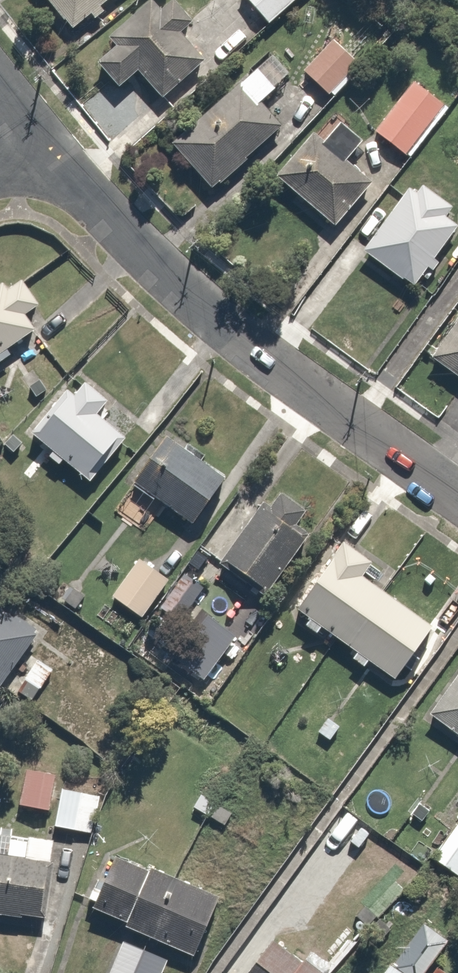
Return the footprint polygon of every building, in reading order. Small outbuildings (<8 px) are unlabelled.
[(73,32),(114,0),(49,0),(73,32)] [(207,41),(171,0),(156,0),(108,43),(115,50),(100,64),(124,90),(140,76),(164,102),(207,63),(196,51),(207,41)] [(272,27),(303,0),(248,0),(272,27)] [(364,70),(335,41),(303,72),(331,101),(364,70)] [(282,92),(261,69),(175,147),(216,193),(284,131),(264,108),(282,92)] [(454,106),(417,79),(374,135),(411,163),(454,106)] [(332,116),(277,179),(336,230),(377,182),(351,159),(364,143),(332,116)] [(416,186),(366,257),(419,295),(457,240),(457,216),(416,186)] [(50,327),(16,278),(0,290),(0,362),(50,327)] [(421,363),(457,389),(457,309),(421,363)] [(116,405),(91,385),(79,401),(68,392),(32,437),(93,485),(129,439),(104,419),(116,405)] [(223,479),(167,438),(130,488),(187,529),(223,479)] [(327,528),(274,490),(219,565),(272,603),(327,528)] [(346,540),(297,610),(312,621),(307,628),(323,640),(327,633),(359,656),(354,662),(370,674),(375,666),(401,685),(438,633),(364,581),(377,562),(346,540)] [(172,582),(136,558),(108,599),(144,623),(172,582)] [(42,638),(0,608),(0,695),(42,638)] [(59,673),(37,657),(17,685),(40,701),(59,673)] [(425,719),(457,744),(457,676),(425,719)] [(60,779),(22,772),(15,809),(53,816),(58,789),(60,779)] [(102,797),(58,789),(53,816),(51,829),(95,837),(102,797)] [(434,860),(457,877),(457,827),(434,860)] [(0,833),(0,921),(50,928),(62,842),(0,833)] [(224,908),(109,856),(84,912),(199,964),(224,908)] [(426,925),(389,972),(430,972),(452,945),(426,925)] [(121,943),(108,972),(166,972),(170,963),(121,943)] [(272,944),(249,972),(309,972),(272,944)]
